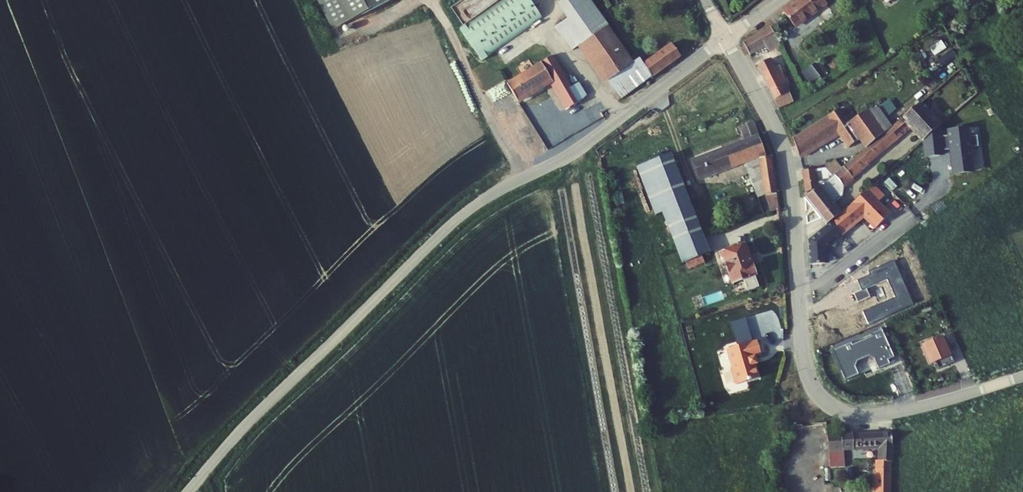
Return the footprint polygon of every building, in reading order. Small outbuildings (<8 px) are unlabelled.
[(335,29),(391,0),(320,0),(335,29)] [(462,23),(496,0),(462,0),(451,7),(462,23)] [(459,26),(480,58),(543,18),(532,0),(501,0),(459,26)] [(639,63),(633,67),(590,0),(582,0),(568,9),(577,22),(564,30),(581,56),(587,53),(607,83),(611,80),(625,103),(653,85),(644,71),(639,63)] [(806,23),(838,0),(807,0),(796,8),(806,23)] [(750,40),(757,53),(777,43),(778,46),(782,44),(785,48),(787,47),(777,26),(750,40)] [(658,62),(644,71),(653,85),(686,60),(678,49),(658,62)] [(502,89),(513,108),(556,84),(571,108),(584,101),(556,54),(509,81),(510,84),(502,89)] [(653,54),(639,63),(644,71),(658,62),(653,54)] [(766,66),(784,100),(797,93),(779,58),(766,66)] [(825,59),(807,71),(815,82),(833,70),(825,59)] [(784,100),(789,109),(802,102),(797,93),(784,100)] [(923,120),(936,134),(953,119),(932,96),(909,117),(898,126),(870,149),(849,167),(847,169),(856,180),(868,171),(866,168),(923,120)] [(877,101),(858,116),(862,121),(856,126),(866,138),(863,140),(870,149),(898,126),(877,101)] [(801,137),(809,156),(845,133),(855,146),(863,140),(866,138),(856,126),(862,121),(858,116),(850,105),(820,127),(801,137)] [(936,134),(945,144),(961,128),(953,119),(936,134)] [(754,140),(702,162),(708,175),(765,152),(774,194),(784,192),(777,155),(775,155),(762,121),(749,126),(754,140)] [(892,173),(913,198),(958,158),(945,144),(936,134),(892,173)] [(684,149),(649,162),(667,208),(672,206),(686,242),(715,231),(684,149)] [(823,177),(828,184),(839,175),(847,169),(849,167),(844,160),(823,177)] [(847,169),(839,175),(848,186),(856,180),(847,169)] [(812,173),(814,191),(825,188),(819,170),(812,173)] [(816,195),(837,220),(852,207),(844,197),(852,191),(848,186),(839,175),(828,184),(825,188),(816,195)] [(818,237),(820,262),(835,261),(835,243),(875,211),(885,224),(901,211),(890,198),(899,191),(887,177),(852,207),(837,220),(818,237)] [(717,235),(715,231),(686,242),(688,247),(717,235)] [(717,235),(688,247),(692,257),(722,245),(717,235)] [(758,240),(734,249),(746,279),(757,275),(762,287),(773,282),(769,271),(770,270),(758,240)] [(752,311),(731,317),(735,333),(756,327),(752,311)] [(767,352),(763,337),(733,344),(738,363),(736,363),(740,380),(763,375),(760,361),(762,361),(761,354),(767,352)] [(950,339),(935,345),(943,363),(946,371),(961,365),(950,339)] [(935,345),(931,347),(938,365),(943,363),(935,345)] [(839,438),(842,455),(886,448),(885,491),(902,491),(905,443),(900,426),(839,438)]
